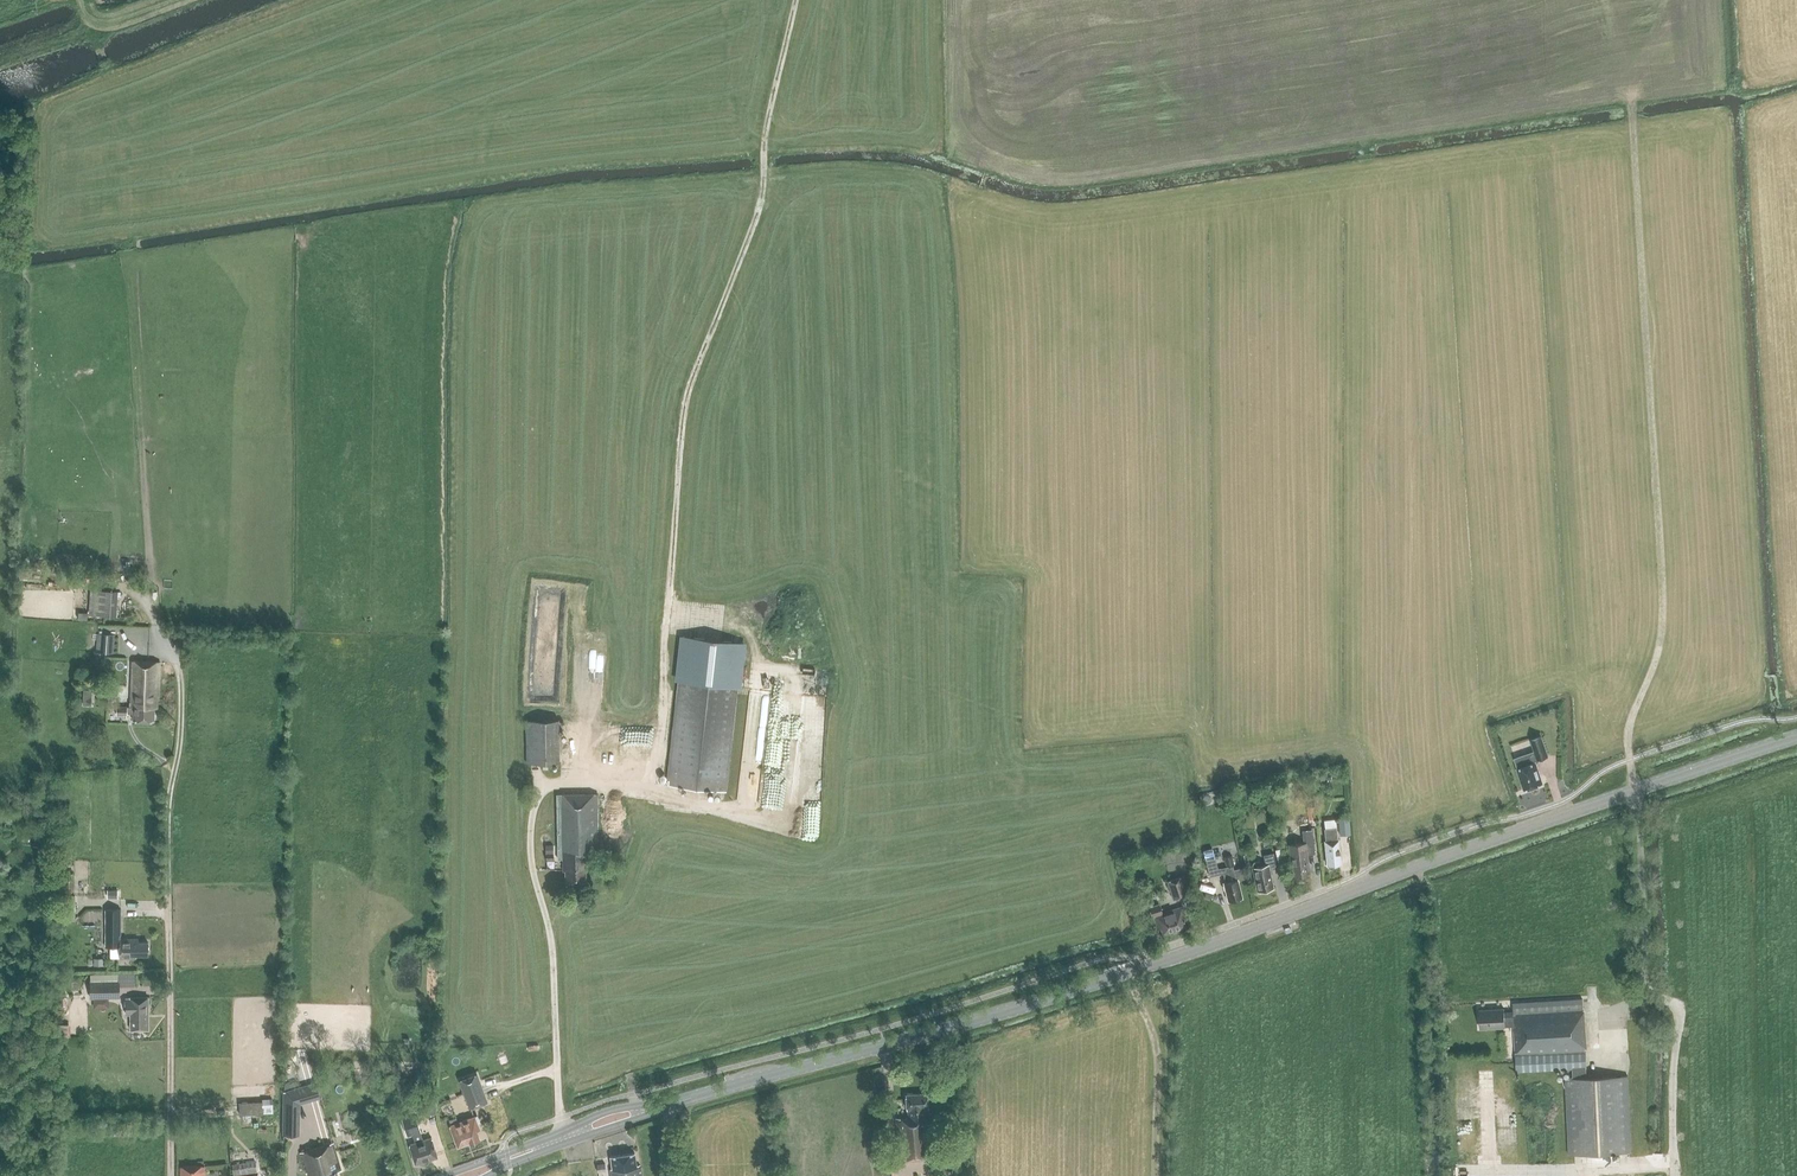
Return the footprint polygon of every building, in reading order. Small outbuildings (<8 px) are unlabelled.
[(117,592),(91,590),(89,614),(99,615),(99,616),(116,617),(117,592)] [(111,634),(97,634),(96,652),(110,653),(111,634)] [(741,688),(747,642),(680,634),(675,680),(678,681),(679,681),(667,785),(725,792),(738,688),(741,688)] [(159,704),(160,663),(131,662),(130,707),(127,707),(116,707),(116,715),(127,715),(128,713),(133,714),(133,720),(155,722),(155,708),(157,708),(157,703),(159,704)] [(756,739),(759,718),(751,717),(748,738),(756,739)] [(559,763),(559,720),(525,720),(526,763),(559,763)] [(1524,789),(1526,788),(1527,789),(1540,785),(1540,783),(1542,783),(1535,763),(1538,762),(1537,760),(1548,756),(1541,738),(1531,742),(1535,753),(1515,760),(1518,768),(1517,769),(1524,789)] [(1328,784),(1328,779),(1331,779),(1330,772),(1320,773),(1321,785),(1328,784)] [(1251,798),(1250,788),(1240,789),(1241,800),(1251,798)] [(597,859),(598,819),(599,795),(598,795),(557,795),(558,859),(563,859),(563,871),(565,871),(565,882),(586,882),(586,859),(597,859)] [(1315,826),(1313,806),(1306,807),(1309,827),(1315,826)] [(1350,834),(1349,817),(1338,818),(1339,835),(1350,834)] [(1336,828),(1326,829),(1323,829),(1327,865),(1341,864),(1338,840),(1337,840),(1336,828)] [(1303,832),(1304,844),(1288,845),(1292,876),(1309,874),(1307,854),(1314,853),(1312,831),(1303,832)] [(1251,865),(1252,868),(1257,892),(1273,888),(1269,870),(1276,868),(1273,854),(1263,856),(1265,865),(1262,866),(1261,862),(1259,861),(1253,862),(1251,865)] [(1209,876),(1223,872),(1225,882),(1223,882),(1228,902),(1242,898),(1237,880),(1243,878),(1241,868),(1234,870),(1232,865),(1234,865),(1232,855),(1223,857),(1226,866),(1218,868),(1216,859),(1206,861),(1209,876)] [(62,874),(62,881),(61,909),(75,910),(75,874),(62,874)] [(1188,895),(1182,876),(1167,881),(1173,900),(1188,895)] [(1152,916),(1153,916),(1157,930),(1161,929),(1162,935),(1186,927),(1185,921),(1187,921),(1182,907),(1162,913),(1159,903),(1149,906),(1152,916)] [(135,955),(147,955),(147,942),(137,942),(137,938),(120,939),(120,909),(105,909),(106,947),(120,946),(120,958),(135,958),(135,955)] [(120,998),(119,973),(90,974),(90,998),(120,998)] [(148,1029),(148,997),(130,997),(130,998),(126,998),(126,1014),(130,1014),(130,1030),(148,1029)] [(1514,1026),(1516,1071),(1572,1068),(1572,1078),(1565,1079),(1569,1154),(1631,1151),(1627,1076),(1586,1078),(1586,1068),(1583,999),(1513,1004),(1514,1012),(1505,1013),(1504,1009),(1479,1010),(1480,1029),(1505,1028),(1505,1027),(1514,1026)] [(70,1036),(70,1024),(58,1025),(59,1036),(70,1036)] [(460,1078),(469,1105),(485,1100),(476,1073),(460,1078)] [(307,1086),(284,1093),(284,1110),(299,1110),(299,1103),(311,1100),(307,1086)] [(896,1118),(900,1161),(933,1158),(931,1125),(929,1125),(928,1108),(927,1093),(906,1095),(907,1109),(908,1109),(909,1118),(896,1118)] [(262,1101),(239,1102),(240,1115),(263,1114),(262,1101)] [(423,1140),(415,1116),(402,1120),(407,1136),(412,1134),(415,1143),(410,1144),(411,1146),(410,1146),(416,1163),(437,1156),(431,1139),(431,1138),(423,1140)] [(477,1139),(479,1139),(475,1125),(477,1125),(474,1116),(449,1125),(457,1146),(469,1142),(469,1143),(470,1142),(472,1143),(475,1143),(477,1141),(477,1139)] [(135,1124),(110,1124),(110,1136),(135,1136),(135,1124)] [(336,1171),(340,1169),(333,1143),(299,1153),(305,1173),(307,1172),(309,1175),(337,1175),(336,1171)] [(612,1169),(609,1169),(610,1175),(641,1175),(639,1164),(636,1164),(634,1152),(610,1156),(612,1169)] [(256,1172),(255,1161),(230,1164),(232,1175),(256,1172)] [(606,1171),(605,1163),(597,1164),(598,1172),(606,1171)] [(179,1166),(180,1175),(205,1175),(205,1165),(179,1166)]
